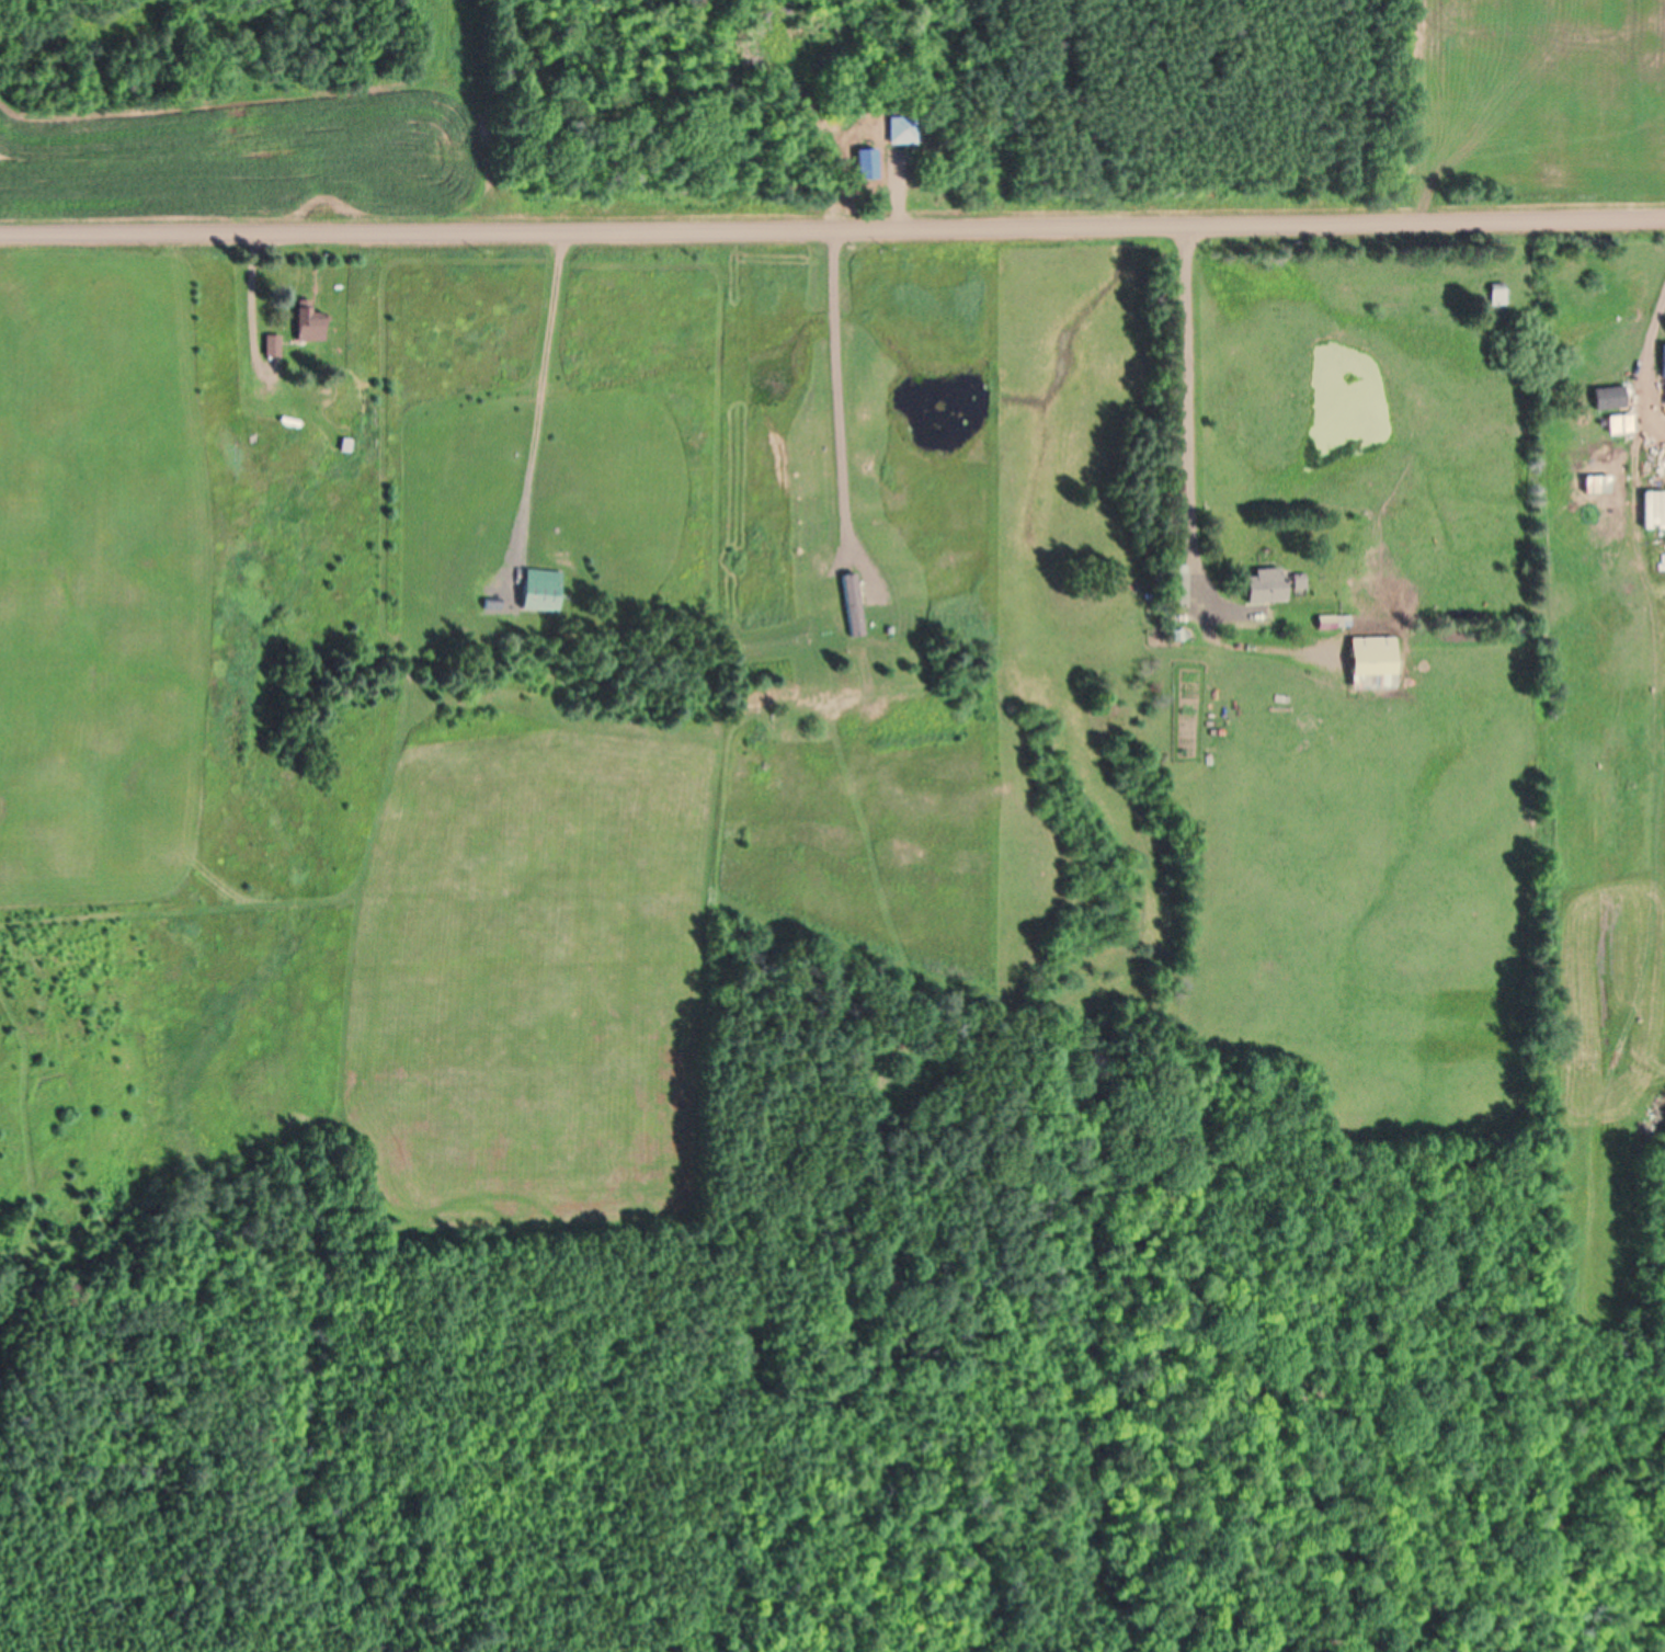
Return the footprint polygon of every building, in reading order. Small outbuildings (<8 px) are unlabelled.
[(916,147),(916,121),(888,121),(888,147),(916,147)] [(1490,288),(1492,308),(1505,307),(1503,286),(1490,288)] [(324,316),(311,316),(311,303),(297,303),(297,344),(324,344),(324,316)] [(265,339),(265,361),(280,361),(280,339),(265,339)] [(1625,411),(1624,390),(1593,392),(1594,412),(1625,411)] [(1609,419),(1609,437),(1633,437),(1633,419),(1609,419)] [(562,614),(564,574),(528,572),(525,611),(562,614)] [(1285,605),(1285,573),(1246,573),(1246,605),(1285,605)] [(1304,591),(1303,577),(1289,579),(1291,593),(1304,591)]
